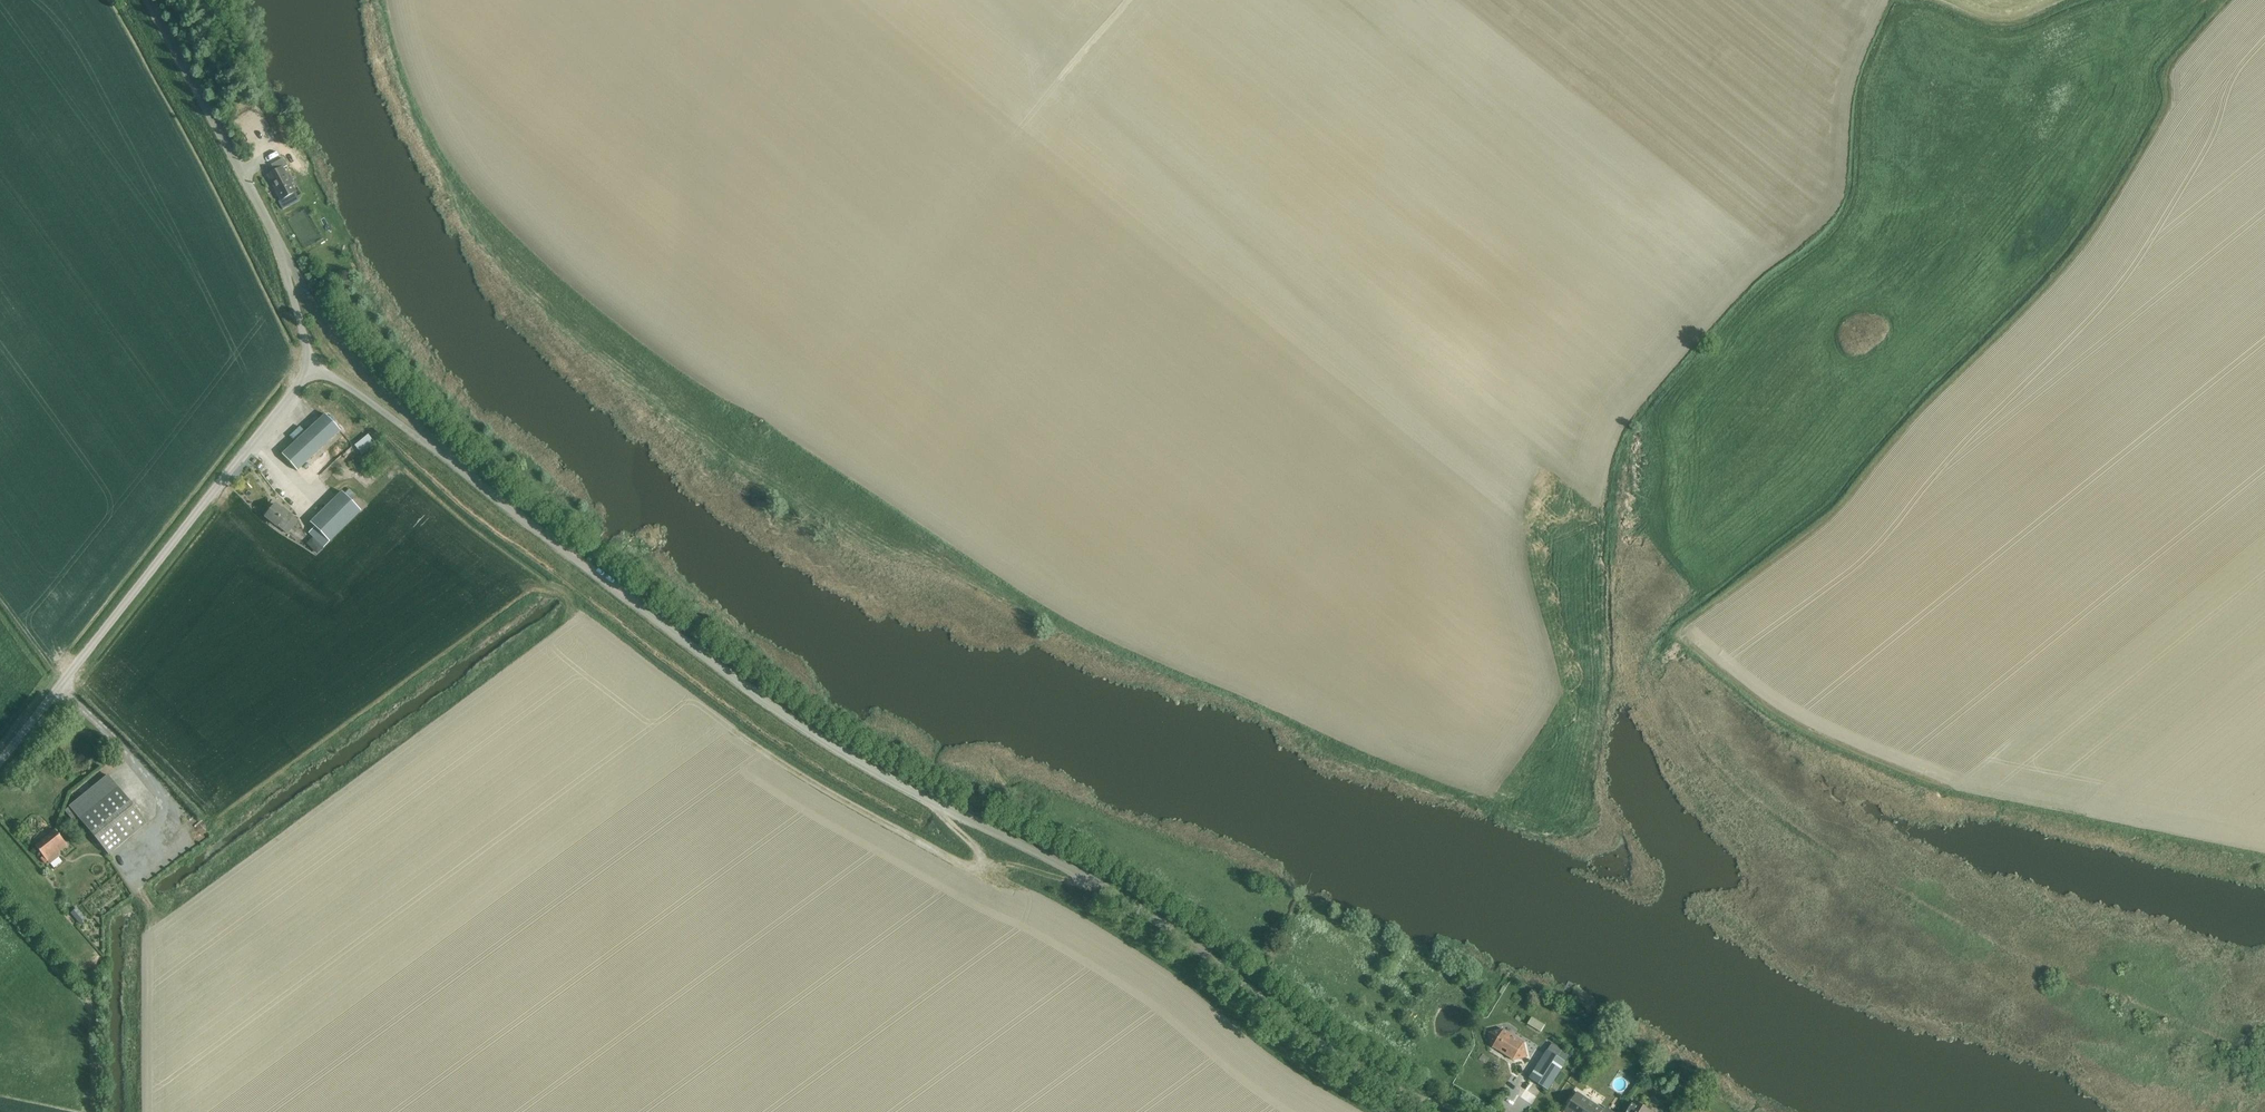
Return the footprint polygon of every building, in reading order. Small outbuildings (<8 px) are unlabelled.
[(276,192),(281,201),(295,193),(291,185),(293,184),(289,176),(287,177),(283,169),(287,167),(283,159),(271,165),(274,172),(267,176),(272,185),(273,185),(276,191),(276,192)] [(297,471),(300,468),(340,431),(325,415),(285,452),(282,455),(297,471)] [(367,451),(376,444),(368,435),(354,446),(362,455),(367,451)] [(361,511),(352,502),(358,497),(350,489),(344,494),(342,492),(310,523),(314,527),(309,533),(323,548),(361,511)] [(293,516),(283,508),(281,510),(275,505),(265,517),(277,527),(282,521),(286,524),(291,519),(292,520),(294,517),(293,516)] [(69,807),(95,838),(108,855),(147,824),(133,807),(107,776),(69,807)] [(57,854),(67,846),(55,831),(35,847),(43,856),(41,858),(45,864),(47,861),(50,865),(60,858),(57,854)] [(80,920),(87,915),(80,905),(73,910),(80,920)] [(1527,1025),(1541,1033),(1545,1026),(1532,1018),(1527,1025)] [(1492,1048),(1506,1045),(1506,1046),(1508,1047),(1509,1047),(1512,1061),(1527,1057),(1523,1043),(1520,1044),(1515,1041),(1514,1037),(1505,1039),(1503,1030),(1489,1034),(1492,1048)] [(1529,1079),(1548,1091),(1566,1063),(1547,1050),(1529,1079)] [(1564,1111),(1601,1111),(1603,1110),(1577,1093),(1564,1111)] [(1633,1102),(1627,1111),(1650,1111),(1633,1102)]
